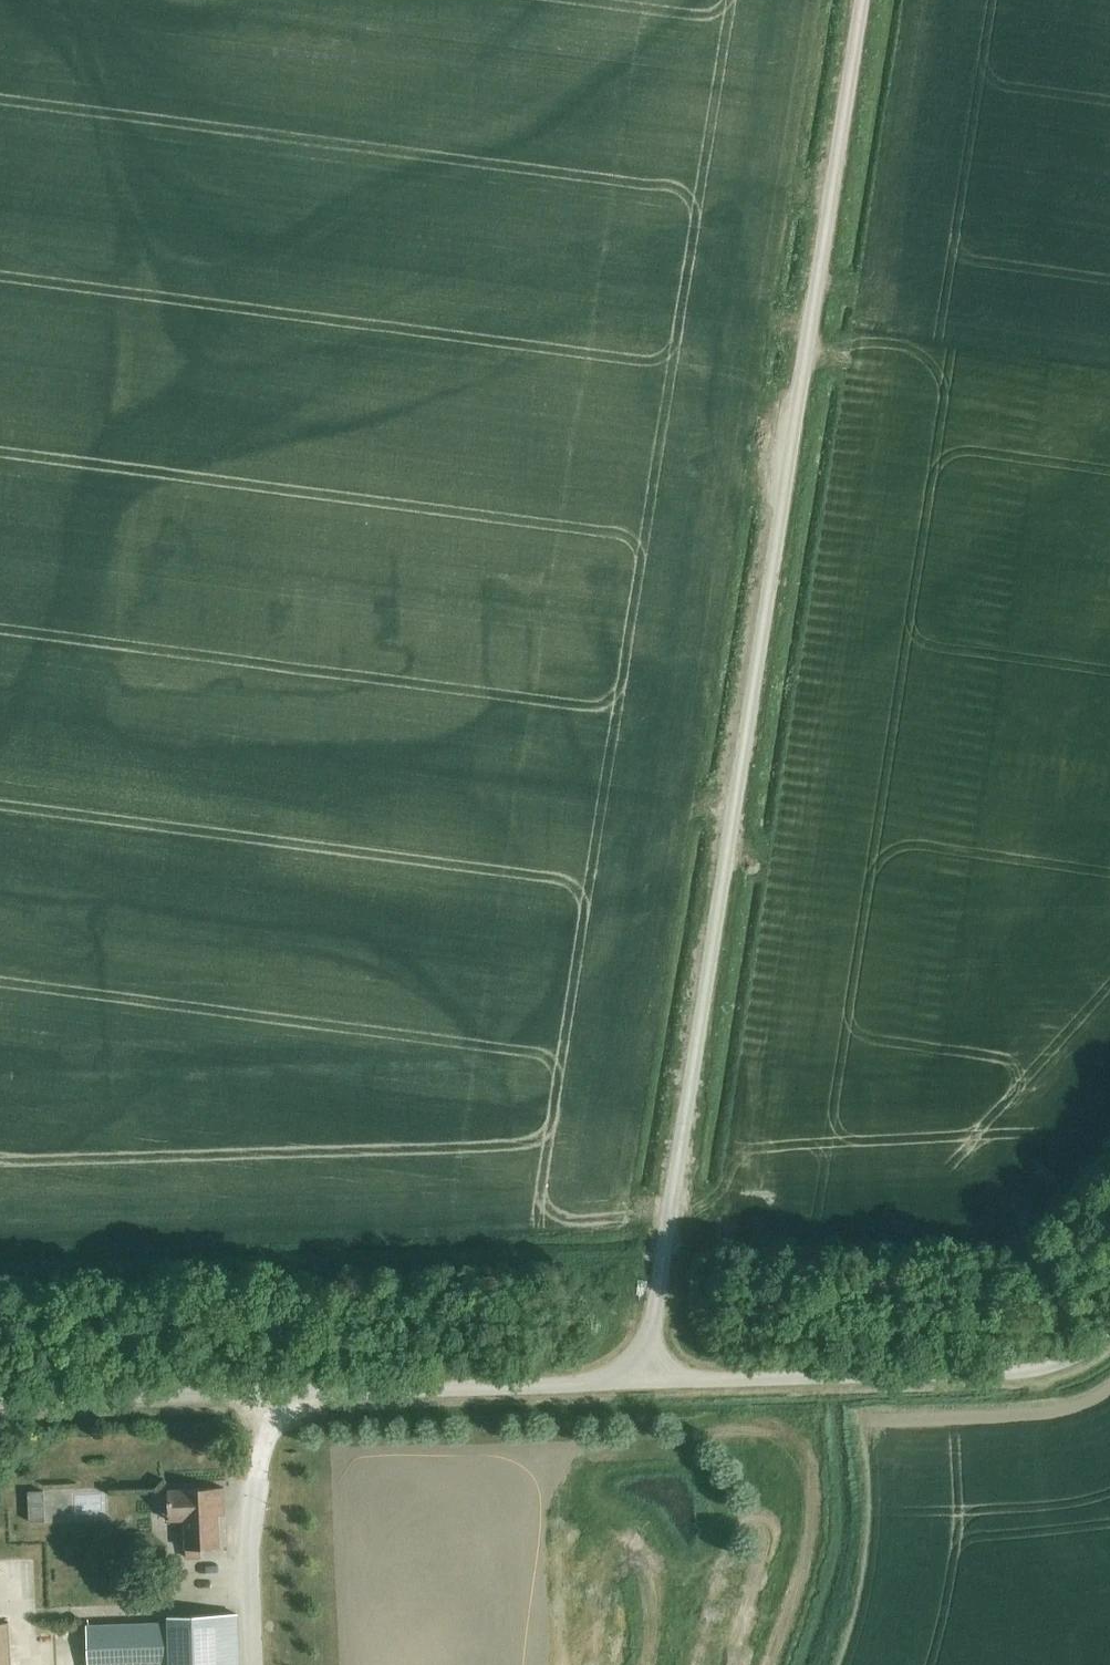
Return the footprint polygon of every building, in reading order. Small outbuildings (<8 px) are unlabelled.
[(168,1491),(169,1522),(184,1521),(185,1550),(219,1549),(218,1509),(224,1509),(223,1489),(168,1491)] [(44,1491),(29,1492),(29,1504),(45,1504),(44,1491)] [(86,1627),(87,1664),(240,1664),(238,1615),(167,1617),(167,1624),(86,1627)] [(10,1623),(0,1623),(0,1664),(11,1664),(10,1623)]
